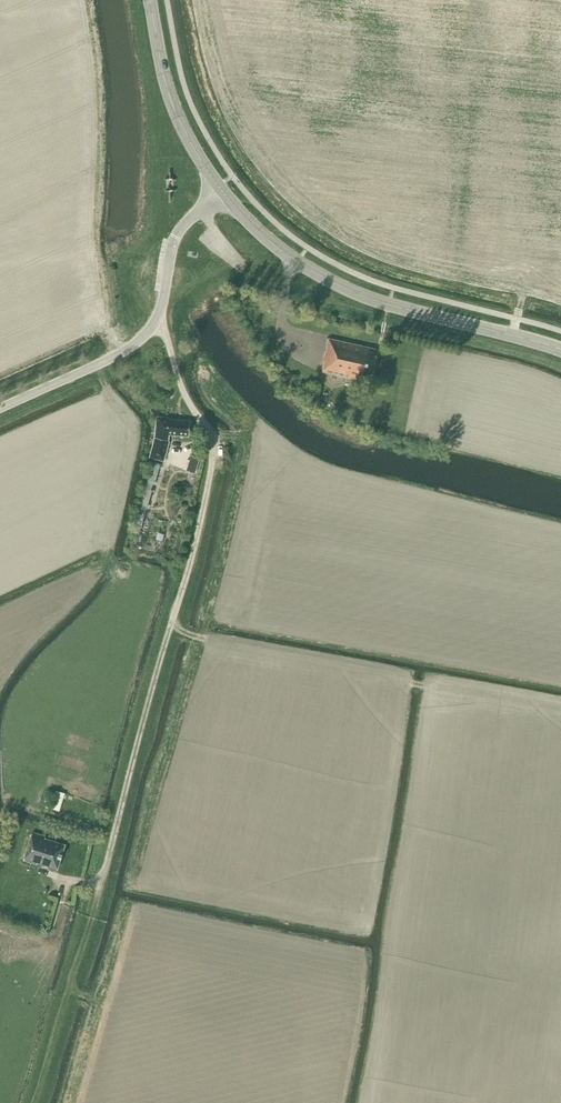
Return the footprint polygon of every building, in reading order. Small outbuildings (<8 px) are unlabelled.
[(325,361),(323,371),(355,378),(355,377),(370,380),(377,349),(329,338),(324,361),(325,361)] [(310,388),(309,396),(318,398),(320,390),(310,388)] [(169,419),(169,418),(158,417),(156,437),(151,456),(164,460),(169,441),(167,440),(168,433),(190,435),(191,421),(169,419)] [(188,464),(190,457),(184,455),(182,462),(188,464)] [(154,484),(160,465),(153,462),(147,482),(148,482),(146,488),(152,489),(153,484),(154,484)] [(140,531),(142,525),(136,523),(134,530),(140,531)] [(50,808),(60,811),(65,793),(56,790),(50,808)] [(38,862),(58,869),(66,844),(46,838),(46,836),(33,832),(24,860),(38,864),(38,862)]
